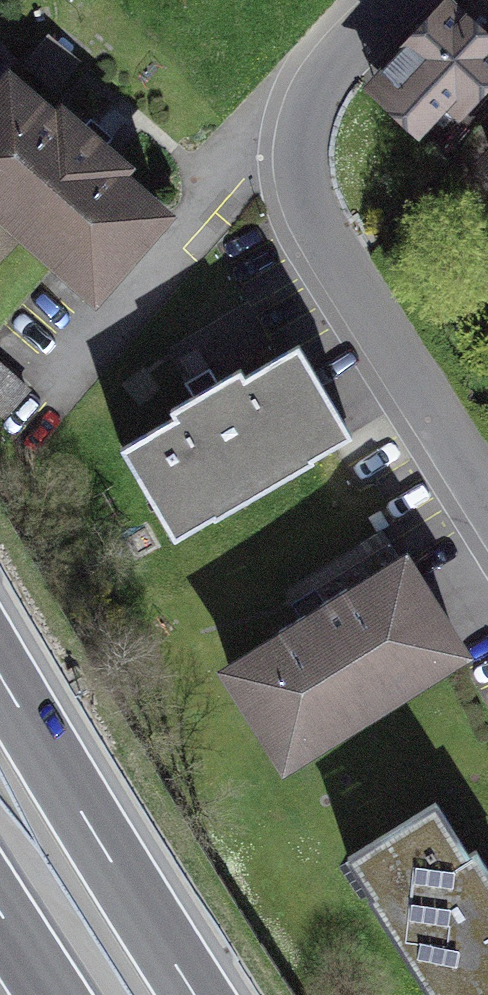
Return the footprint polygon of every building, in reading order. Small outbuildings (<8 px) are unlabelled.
[(385,74),(431,116),(445,100),(458,113),(487,81),(487,0),(474,0),(459,16),(449,6),(385,74)] [(10,61),(0,53),(0,72),(10,61)] [(0,92),(0,209),(94,292),(161,216),(114,175),(120,168),(60,116),(55,122),(9,82),(0,92)] [(173,418),(117,449),(175,554),(343,462),(356,454),(337,419),(299,350),(276,363),(245,379),(241,370),(168,410),(173,418)] [(0,368),(0,392),(15,404),(26,390),(0,368)] [(403,564),(211,687),(281,795),(473,672),(403,564)] [(350,858),(435,994),(487,994),(487,871),(476,852),(468,856),(436,805),(350,858)]
